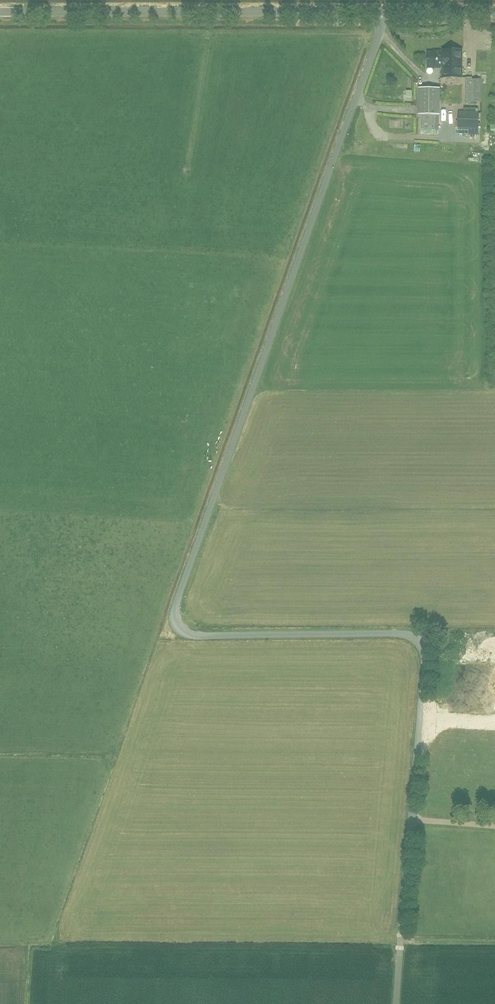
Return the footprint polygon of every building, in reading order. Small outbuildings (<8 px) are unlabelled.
[(445,62),(448,62),(448,67),(442,67),(442,78),(462,78),(462,50),(443,49),(443,52),(442,52),(442,58),(445,58),(445,62)] [(442,58),(442,52),(440,52),(440,51),(434,51),(434,54),(427,54),(427,67),(442,67),(448,67),(448,62),(445,62),(445,58),(442,58)] [(481,80),(472,80),(473,102),(482,102),(481,80)] [(420,129),(438,130),(439,115),(439,88),(418,88),(418,115),(421,115),(420,129)] [(478,113),(459,112),(458,128),(478,129),(478,113)]
